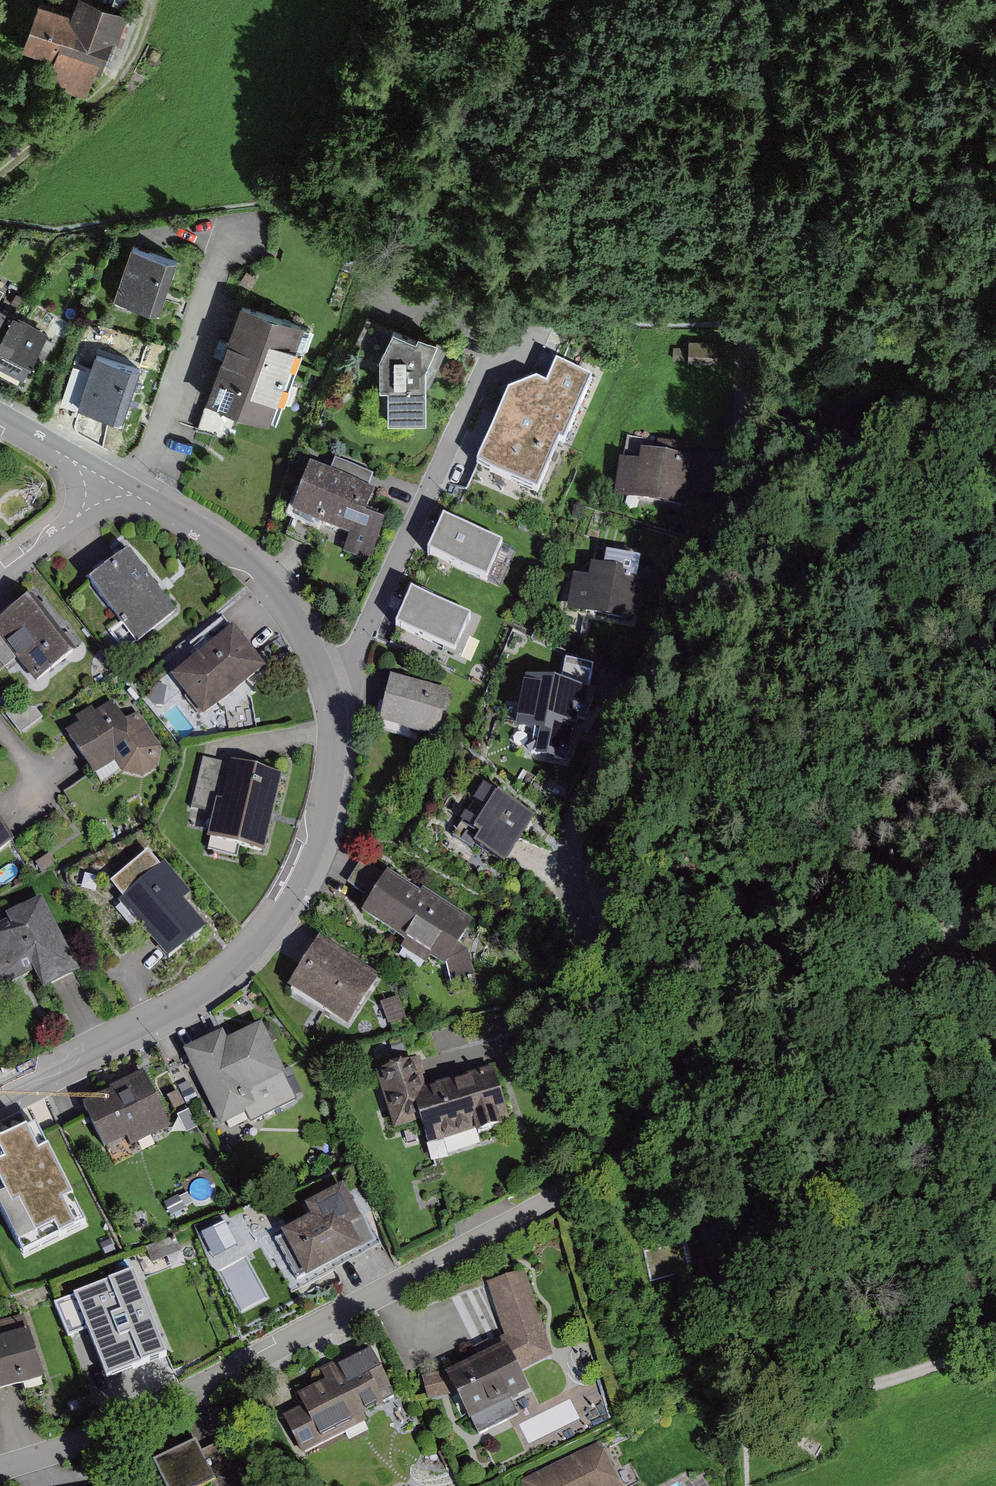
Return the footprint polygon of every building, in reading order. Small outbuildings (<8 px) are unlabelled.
[(45,2),(27,46),(57,59),(49,78),(92,97),(128,14),(95,0),(82,0),(76,15),(45,2)] [(175,262),(137,249),(120,297),(158,311),(175,262)] [(13,312),(0,305),(0,335),(13,312)] [(312,330),(246,305),(210,401),(276,426),(312,330)] [(21,378),(48,332),(13,312),(0,335),(0,366),(21,378)] [(418,332),(416,337),(392,326),(379,356),(379,388),(388,388),(388,422),(426,421),(425,366),(437,341),(418,332)] [(143,371),(101,357),(84,412),(125,425),(143,371)] [(568,445),(564,443),(590,381),(557,367),(547,389),(537,384),(508,395),(467,492),(536,521),(568,445)] [(645,467),(625,464),(619,498),(678,508),(685,465),(646,458),(645,467)] [(310,468),(292,516),(349,538),(343,555),(369,565),(385,524),(365,516),(374,492),(367,490),(373,475),(335,461),(330,476),(310,468)] [(499,550),(446,545),(439,586),(426,582),(410,614),(437,626),(452,595),(491,601),(499,550)] [(176,611),(134,557),(97,585),(139,639),(176,611)] [(593,579),(580,577),(573,612),(636,625),(648,565),(616,559),(613,572),(595,569),(593,579)] [(36,685),(77,652),(33,597),(21,607),(19,604),(0,620),(0,663),(3,668),(5,669),(16,660),(36,685)] [(266,666),(238,631),(177,679),(204,714),(266,666)] [(565,696),(530,688),(521,728),(542,733),(537,753),(577,763),(599,669),(572,663),(565,696)] [(451,692),(394,680),(384,727),(441,739),(451,692)] [(138,714),(126,722),(112,702),(65,734),(94,777),(115,762),(123,774),(143,778),(157,769),(161,748),(138,714)] [(21,731),(43,722),(37,707),(15,716),(21,731)] [(288,778),(207,759),(196,806),(217,811),(211,836),(271,850),(288,778)] [(535,818),(493,790),(467,828),(509,856),(535,818)] [(193,895),(169,866),(126,901),(163,946),(175,936),(187,950),(211,930),(187,900),(193,895)] [(479,922),(395,874),(368,920),(452,968),(479,922)] [(0,930),(0,996),(41,978),(46,988),(79,974),(47,901),(10,918),(13,925),(0,930)] [(384,975),(325,941),(295,992),(354,1027),(384,975)] [(265,1030),(232,1046),(228,1037),(192,1055),(226,1125),(259,1109),(252,1094),(288,1076),(265,1030)] [(425,1066),(385,1077),(401,1132),(428,1124),(434,1146),(514,1122),(499,1071),(432,1091),(425,1066)] [(149,1077),(91,1105),(112,1148),(131,1139),(134,1146),(173,1128),(149,1077)] [(0,1155),(0,1180),(8,1197),(31,1185),(41,1205),(78,1187),(64,1159),(52,1165),(38,1136),(0,1155)] [(316,1219),(289,1234),(314,1281),(383,1244),(369,1216),(365,1218),(348,1188),(310,1208),(316,1219)] [(215,1257),(239,1244),(228,1222),(203,1234),(215,1257)] [(685,1245),(646,1252),(651,1281),(690,1274),(685,1245)] [(134,1273),(74,1296),(107,1381),(166,1359),(134,1273)] [(457,1372),(431,1375),(434,1395),(461,1396),(474,1424),(536,1393),(527,1371),(556,1357),(530,1274),(491,1282),(511,1345),(457,1372)] [(49,1379),(32,1319),(0,1327),(0,1334),(2,1342),(0,1343),(0,1393),(49,1379)] [(328,1383),(285,1405),(309,1453),(391,1411),(386,1401),(399,1395),(375,1348),(324,1374),(328,1383)] [(159,1464),(170,1485),(260,1485),(235,1436),(203,1452),(199,1444),(159,1464)] [(532,1480),(532,1485),(625,1485),(606,1444),(532,1480)]
